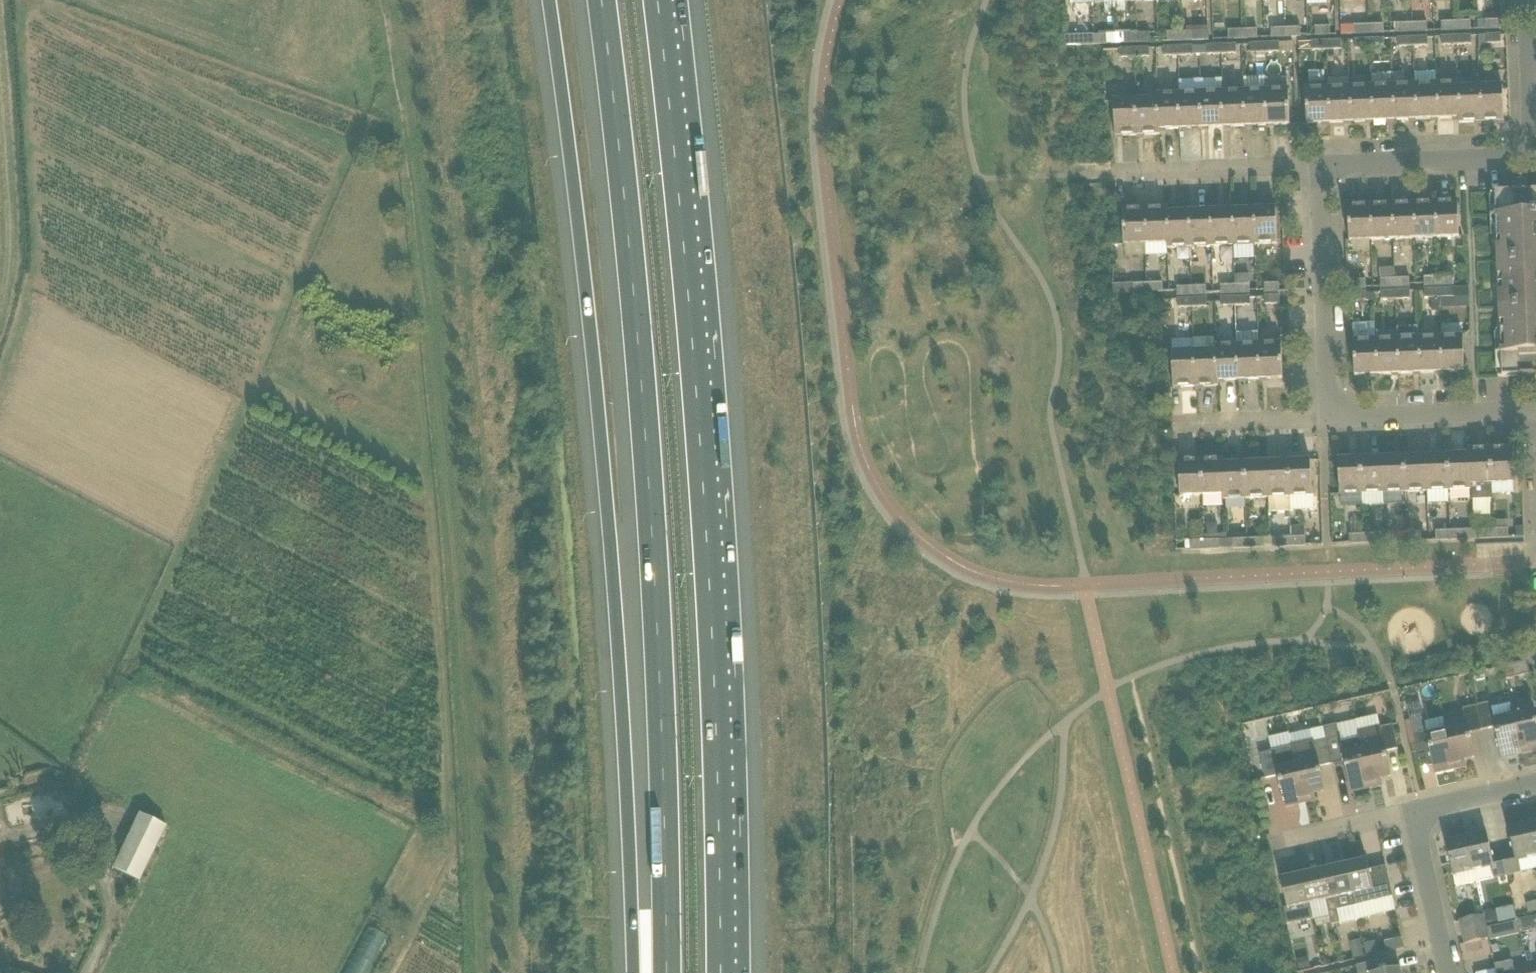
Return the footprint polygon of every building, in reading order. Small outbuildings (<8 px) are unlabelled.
[(1093,4),(1104,3),(1105,12),(1115,12),(1115,0),(1093,0),(1093,4)] [(1115,12),(1124,12),(1124,2),(1136,2),(1136,0),(1115,0),(1115,12)] [(1136,2),(1148,2),(1148,11),(1158,10),(1158,0),(1136,0),(1136,2)] [(1158,10),(1167,10),(1167,1),(1179,0),(1158,0),(1158,10)] [(1398,26),(1391,26),(1391,34),(1413,34),(1412,24),(1413,24),(1413,14),(1398,14),(1398,26)] [(1501,29),(1501,21),(1486,20),(1486,29),(1501,29)] [(1471,22),(1456,23),(1457,32),(1471,32),(1471,22)] [(1428,23),(1413,24),(1412,24),(1413,34),(1429,33),(1428,23)] [(1443,33),(1457,32),(1456,23),(1443,23),(1443,33)] [(1344,36),(1369,35),(1369,26),(1343,27),(1344,36)] [(1391,26),(1369,26),(1369,35),(1391,34),(1391,26)] [(1317,37),(1331,37),(1331,27),(1317,28),(1317,37)] [(1273,39),(1287,39),(1286,29),(1272,30),(1273,39)] [(1301,29),(1286,29),(1287,39),(1302,38),(1301,29)] [(1259,30),(1243,31),(1243,40),(1259,40),(1259,30)] [(1232,40),(1243,40),(1243,31),(1232,31),(1232,40)] [(1210,40),(1210,33),(1181,34),(1181,42),(1210,40)] [(1169,42),(1181,42),(1181,34),(1169,34),(1169,42)] [(1138,43),(1138,35),(1116,36),(1117,44),(1138,43)] [(1138,35),(1138,43),(1151,43),(1151,35),(1138,35)] [(1472,35),(1458,36),(1458,46),(1472,45),(1472,35)] [(1501,44),(1501,35),(1486,35),(1486,36),(1487,45),(1501,44)] [(1116,36),(1094,37),(1095,45),(1117,44),(1116,36)] [(1444,46),(1458,46),(1458,36),(1444,37),(1444,46)] [(1487,45),(1486,36),(1478,36),(1479,53),(1487,52),(1487,45)] [(1095,45),(1094,37),(1082,37),(1083,45),(1095,45)] [(1429,37),(1415,38),(1415,48),(1430,47),(1429,37)] [(1400,48),(1415,48),(1415,38),(1400,38),(1400,48)] [(1356,49),(1371,49),(1370,39),(1356,40),(1356,49)] [(1385,39),(1370,39),(1371,49),(1385,48),(1385,39)] [(1314,51),(1328,51),(1328,41),(1313,42),(1314,51)] [(1342,41),(1328,41),(1328,51),(1342,50),(1342,41)] [(1253,54),(1266,53),(1265,44),(1252,45),(1253,54)] [(1280,44),(1265,44),(1266,53),(1281,53),(1280,44)] [(1237,45),(1222,46),(1223,55),(1237,54),(1237,45)] [(1209,55),(1223,55),(1222,46),(1208,46),(1209,55)] [(1179,48),(1180,57),(1194,57),(1193,47),(1179,48)] [(1165,58),(1180,57),(1179,48),(1164,48),(1165,58)] [(1135,50),(1135,59),(1150,58),(1150,49),(1135,50)] [(1135,59),(1135,50),(1121,50),(1121,59),(1135,59)] [(1436,84),(1414,85),(1416,120),(1437,120),(1436,84)] [(1436,84),(1437,120),(1459,119),(1458,89),(1460,89),(1459,84),(1436,84)] [(1414,85),(1393,86),(1394,121),(1416,120),(1414,85)] [(1393,86),(1371,87),(1372,122),(1394,121),(1393,86)] [(1371,87),(1349,88),(1351,123),(1372,122),(1371,87)] [(1505,122),(1503,87),(1481,88),(1482,123),(1505,122)] [(1349,88),(1328,89),(1329,124),(1351,123),(1349,88)] [(1459,124),(1482,123),(1481,88),(1460,89),(1458,89),(1459,119),(1459,124)] [(1306,90),(1308,125),(1329,124),(1328,89),(1306,90)] [(1269,126),(1290,125),(1289,90),(1267,91),(1269,126)] [(1267,91),(1246,92),(1247,127),(1269,126),(1267,91)] [(1246,92),(1224,93),(1226,128),(1247,127),(1246,92)] [(1224,93),(1203,94),(1204,129),(1226,128),(1224,93)] [(1203,94),(1181,95),(1182,130),(1204,129),(1203,94)] [(1161,130),(1182,130),(1181,95),(1157,95),(1157,100),(1160,100),(1161,130)] [(1137,101),(1138,136),(1161,135),(1161,130),(1160,100),(1157,100),(1137,101)] [(1114,102),(1116,137),(1138,136),(1137,101),(1114,102)] [(1528,192),(1528,183),(1513,184),(1514,192),(1496,193),(1491,193),(1491,195),(1496,194),(1498,241),(1535,240),(1535,191),(1528,192)] [(1458,202),(1436,203),(1437,238),(1460,238),(1458,202)] [(1414,204),(1416,239),(1437,238),(1436,203),(1414,204)] [(1394,240),(1416,239),(1414,204),(1392,205),(1394,240)] [(1370,206),(1372,241),(1394,240),(1392,205),(1370,206)] [(1348,207),(1350,242),(1372,241),(1370,206),(1348,207)] [(1169,209),(1146,210),(1147,245),(1167,244),(1170,244),(1169,214),(1169,209)] [(1146,210),(1123,211),(1125,246),(1147,245),(1146,210)] [(1233,211),(1235,246),(1256,246),(1255,210),(1233,211)] [(1256,246),(1278,245),(1277,210),(1255,210),(1256,246)] [(1212,212),(1213,247),(1235,246),(1233,211),(1212,212)] [(1190,213),(1192,248),(1213,247),(1212,212),(1190,213)] [(1192,248),(1190,213),(1169,214),(1170,244),(1167,244),(1167,249),(1192,248)] [(1498,241),(1500,286),(1535,285),(1535,240),(1498,241)] [(1235,275),(1235,286),(1236,286),(1237,295),(1249,294),(1249,275),(1235,275)] [(1439,278),(1439,287),(1454,286),(1454,277),(1439,278)] [(1439,287),(1439,278),(1424,278),(1424,287),(1439,287)] [(1382,289),(1396,289),(1395,279),(1382,280),(1382,289)] [(1411,279),(1395,279),(1396,289),(1411,288),(1411,279)] [(1351,281),(1352,290),(1367,289),(1366,281),(1351,281)] [(1162,282),(1149,283),(1149,292),(1163,291),(1162,282)] [(1149,292),(1149,283),(1113,285),(1114,294),(1149,292)] [(1280,292),(1280,284),(1265,284),(1265,293),(1280,292)] [(1500,286),(1501,332),(1535,331),(1535,285),(1500,286)] [(1236,286),(1235,286),(1221,286),(1222,295),(1237,295),(1236,286)] [(1193,288),(1194,297),(1207,296),(1206,287),(1193,288)] [(1194,297),(1193,288),(1178,288),(1178,297),(1194,297)] [(1455,309),(1470,308),(1470,288),(1454,289),(1454,298),(1455,309)] [(1440,289),(1425,290),(1425,299),(1440,299),(1440,289)] [(1454,289),(1440,289),(1440,299),(1454,298),(1454,289)] [(1396,300),(1396,290),(1382,291),(1382,301),(1396,300)] [(1396,290),(1396,300),(1411,300),(1411,290),(1396,290)] [(1352,293),(1352,302),(1367,302),(1367,293),(1352,293)] [(1266,305),(1280,305),(1280,296),(1265,297),(1266,305)] [(1222,308),(1238,307),(1237,298),(1222,298),(1222,308)] [(1237,298),(1238,307),(1250,307),(1250,298),(1237,298)] [(1193,300),(1193,309),(1207,308),(1207,299),(1193,300)] [(1193,309),(1193,300),(1178,300),(1178,309),(1193,309)] [(1375,326),(1353,327),(1355,376),(1378,375),(1376,341),(1375,326)] [(1398,340),(1399,375),(1421,374),(1419,339),(1420,339),(1419,328),(1398,329),(1398,340)] [(1498,378),(1521,377),(1521,385),(1535,385),(1535,377),(1535,331),(1501,332),(1503,376),(1498,377),(1498,378)] [(1463,337),(1441,338),(1442,373),(1465,372),(1463,337)] [(1441,338),(1420,339),(1419,339),(1421,374),(1442,373),(1441,338)] [(1399,375),(1398,340),(1376,341),(1378,375),(1399,375)] [(1283,379),(1282,344),(1260,345),(1262,380),(1283,379)] [(1260,345),(1239,346),(1240,381),(1262,380),(1260,345)] [(1239,346),(1215,347),(1215,352),(1218,352),(1219,382),(1240,381),(1239,346)] [(1195,353),(1196,388),(1219,387),(1219,382),(1218,352),(1215,352),(1195,353)] [(1173,354),(1174,388),(1196,388),(1195,353),(1173,354)] [(1492,484),(1515,484),(1514,449),(1491,450),(1492,484)] [(1470,490),(1473,490),(1473,501),(1493,500),(1492,484),(1491,450),(1468,450),(1468,455),(1470,490)] [(1448,491),(1470,490),(1468,455),(1447,456),(1448,491)] [(1427,492),(1448,491),(1447,456),(1425,457),(1427,492)] [(1405,493),(1427,492),(1425,457),(1404,458),(1405,493)] [(1384,494),(1405,493),(1404,458),(1382,459),(1384,494)] [(1362,495),(1384,494),(1382,459),(1361,460),(1362,495)] [(1225,460),(1202,461),(1203,496),(1224,495),(1226,495),(1225,465),(1225,460)] [(1361,460),(1339,461),(1340,495),(1362,495),(1361,460)] [(1202,461),(1179,462),(1181,497),(1203,496),(1202,461)] [(1270,498),(1291,498),(1290,462),(1268,463),(1270,498)] [(1313,497),(1311,462),(1290,462),(1291,498),(1313,497)] [(1248,499),(1270,498),(1268,463),(1247,464),(1248,499)] [(1248,499),(1247,464),(1225,465),(1226,495),(1224,495),(1224,500),(1248,499)] [(1219,535),(1218,523),(1207,524),(1208,535),(1219,535)] [(1293,537),(1304,537),(1305,528),(1292,528),(1293,537)] [(1494,530),(1494,538),(1508,538),(1508,529),(1494,530)] [(1479,539),(1494,538),(1494,530),(1479,530),(1479,539)] [(1450,532),(1450,540),(1465,539),(1464,531),(1450,532)] [(1436,540),(1450,540),(1450,532),(1436,532),(1436,540)] [(1407,534),(1407,542),(1422,541),(1421,533),(1407,534)] [(1228,549),(1250,548),(1250,540),(1246,540),(1246,534),(1228,535),(1228,549)] [(1392,542),(1407,542),(1407,534),(1392,534),(1392,542)] [(1349,544),(1364,543),(1364,535),(1349,536),(1349,544)] [(1378,535),(1364,535),(1364,543),(1379,543),(1378,535)] [(1304,537),(1293,537),(1277,538),(1277,547),(1305,546),(1304,537)] [(1250,548),(1262,547),(1262,539),(1250,540),(1250,548)] [(1205,550),(1220,549),(1219,540),(1205,541),(1205,550)] [(1190,541),(1190,550),(1205,550),(1205,541),(1190,541)] [(1528,661),(1503,667),(1506,680),(1531,675),(1528,661)] [(1485,680),(1484,673),(1475,675),(1476,682),(1485,680)] [(1495,728),(1502,759),(1523,754),(1513,710),(1512,710),(1511,704),(1492,708),(1490,703),(1477,706),(1482,731),(1495,728)] [(1533,705),(1513,710),(1523,754),(1529,753),(1527,746),(1535,744),(1535,718),(1533,705)] [(1461,761),(1475,758),(1469,734),(1482,731),(1477,706),(1463,709),(1465,721),(1445,725),(1447,732),(1448,732),(1456,769),(1462,768),(1461,761)] [(1428,743),(1436,774),(1456,769),(1448,732),(1447,732),(1428,736),(1424,718),(1410,721),(1415,746),(1428,743)] [(1345,762),(1352,793),(1372,788),(1361,739),(1359,739),(1341,744),(1337,725),(1324,728),(1327,740),(1332,765),(1345,762)] [(1377,780),(1391,777),(1386,752),(1398,750),(1393,725),(1358,733),(1359,739),(1361,739),(1372,788),(1378,787),(1377,780)] [(1314,794),(1325,792),(1319,767),(1332,765),(1327,740),(1314,743),(1312,731),(1290,736),(1292,748),(1296,766),(1297,765),(1306,803),(1315,801),(1314,794)] [(1286,808),(1306,803),(1297,765),(1296,766),(1292,748),(1274,752),(1260,755),(1265,779),(1279,777),(1286,808)] [(138,815),(111,870),(137,883),(164,828),(138,815)] [(1521,872),(1535,869),(1535,856),(1529,824),(1508,829),(1513,850),(1502,852),(1507,875),(1521,872)] [(1476,882),(1493,878),(1507,875),(1502,852),(1492,854),(1487,834),(1467,838),(1476,882)] [(1446,843),(1454,877),(1456,887),(1476,882),(1467,838),(1446,843)] [(1396,911),(1386,867),(1370,871),(1367,861),(1345,866),(1358,920),(1396,911)] [(1345,866),(1324,871),(1331,900),(1326,901),(1329,913),(1338,911),(1340,923),(1341,924),(1358,920),(1345,866)] [(1324,871),(1303,875),(1310,904),(1326,901),(1331,900),(1324,871)] [(1303,875),(1281,880),(1288,909),(1284,910),(1288,930),(1297,929),(1293,908),(1310,904),(1303,875)] [(1527,904),(1529,914),(1535,912),(1535,902),(1527,904)] [(1340,923),(1338,911),(1329,913),(1332,925),(1335,924),(1340,923)] [(1499,922),(1497,915),(1492,911),(1485,913),(1488,925),(1499,922)] [(1486,927),(1486,923),(1484,916),(1460,921),(1463,933),(1486,927)] [(1532,918),(1520,921),(1523,933),(1535,930),(1532,918)] [(343,972),(369,972),(388,938),(367,927),(343,972)] [(1463,933),(1465,944),(1489,939),(1487,929),(1486,927),(1463,933)] [(1500,940),(1497,927),(1488,929),(1491,942),(1500,940)] [(1385,951),(1402,948),(1401,939),(1384,941),(1385,951)] [(1365,957),(1361,944),(1361,940),(1350,943),(1351,947),(1354,959),(1365,957)] [(1378,953),(1376,942),(1364,944),(1367,956),(1378,953)] [(1311,968),(1309,959),(1297,961),(1299,970),(1311,968)] [(1393,971),(1390,959),(1357,967),(1358,972),(1401,972),(1401,969),(1393,971)] [(1528,965),(1529,972),(1535,972),(1535,963),(1528,965)] [(1528,965),(1513,968),(1512,964),(1496,968),(1496,970),(1497,972),(1529,972),(1528,965)]
